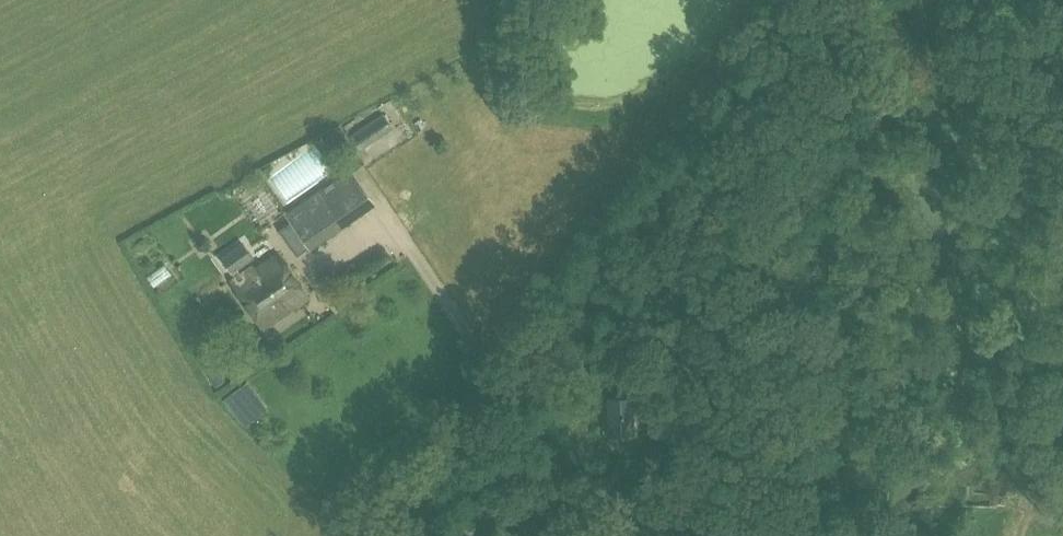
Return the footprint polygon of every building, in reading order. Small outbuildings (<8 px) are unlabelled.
[(350,136),(360,151),(394,128),(384,113),(350,136)] [(370,157),(394,183),(426,152),(402,127),(370,157)] [(326,137),(335,151),(347,143),(338,129),(326,137)] [(284,214),(290,223),(279,230),(297,256),(308,248),(310,251),(375,206),(349,169),(284,214)] [(230,278),(263,328),(307,298),(277,252),(255,267),(252,263),(230,278)] [(215,362),(205,369),(215,386),(226,380),(215,362)] [(590,366),(590,375),(604,375),(604,366),(590,366)] [(224,400),(245,426),(268,408),(247,382),(224,400)] [(634,434),(633,396),(632,396),(632,397),(608,397),(608,396),(606,396),(607,434),(608,434),(608,430),(633,430),(633,434),(634,434)]
